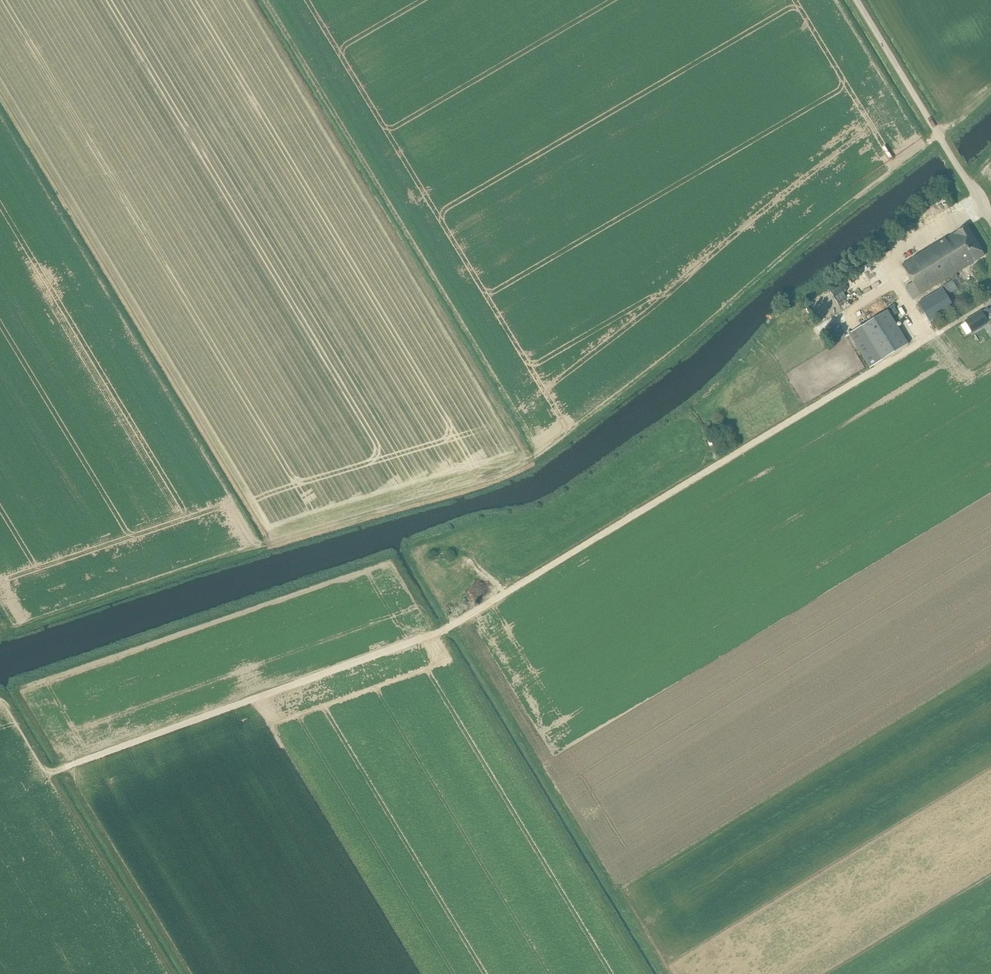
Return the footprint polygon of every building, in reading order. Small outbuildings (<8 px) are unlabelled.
[(913,299),(949,277),(952,280),(941,287),(942,289),(918,303),(929,320),(953,305),(946,295),(953,292),(955,295),(962,291),(961,289),(960,290),(959,289),(958,289),(952,280),(958,277),(956,273),(984,256),(967,226),(902,265),(913,283),(906,288),(913,299)] [(964,320),(965,323),(971,332),(972,333),(990,321),(990,312),(990,313),(988,310),(987,308),(982,311),(982,310),(964,320)] [(870,368),(882,361),(908,344),(887,310),(849,334),(870,368)] [(837,326),(830,330),(838,341),(844,337),(837,326)]
